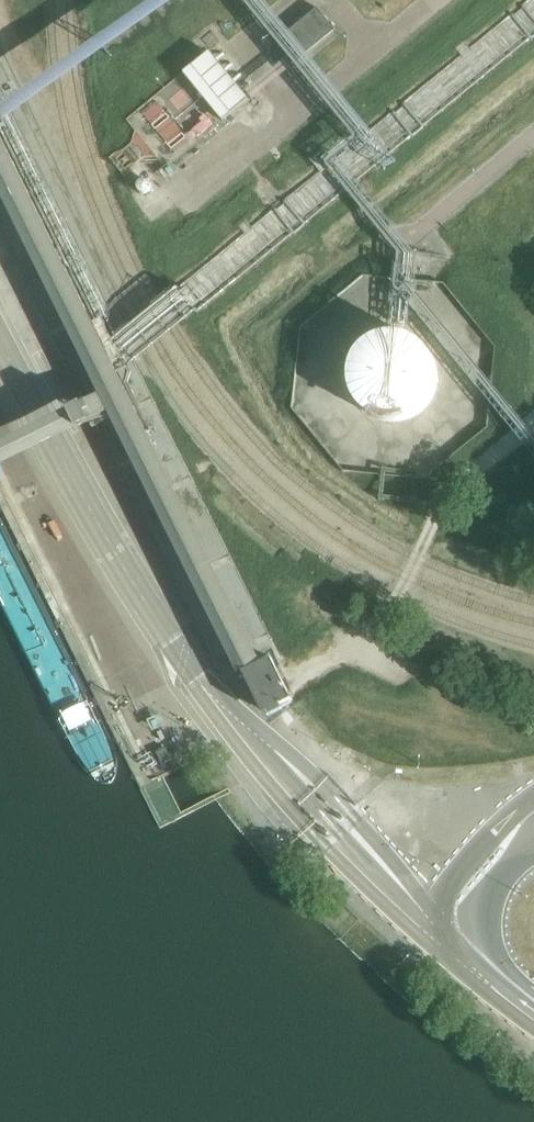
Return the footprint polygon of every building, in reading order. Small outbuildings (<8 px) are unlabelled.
[(278,42),(297,64),(337,31),(318,9),(278,42)] [(158,159),(163,165),(167,170),(250,101),(210,52),(127,121),(135,132),(132,144),(123,152),(116,154),(110,159),(126,178),(131,174),(135,167),(145,160),(158,159)] [(357,408),(368,417),(381,422),(395,422),(409,418),(421,410),(429,399),(434,385),(434,371),(429,357),(420,346),(408,338),(395,334),(380,335),(366,341),(354,352),(348,366),(346,381),(349,395),(357,408)] [(52,431),(4,451),(15,476),(63,456),(52,431)] [(275,712),(303,698),(282,655),(254,669),(275,712)]
